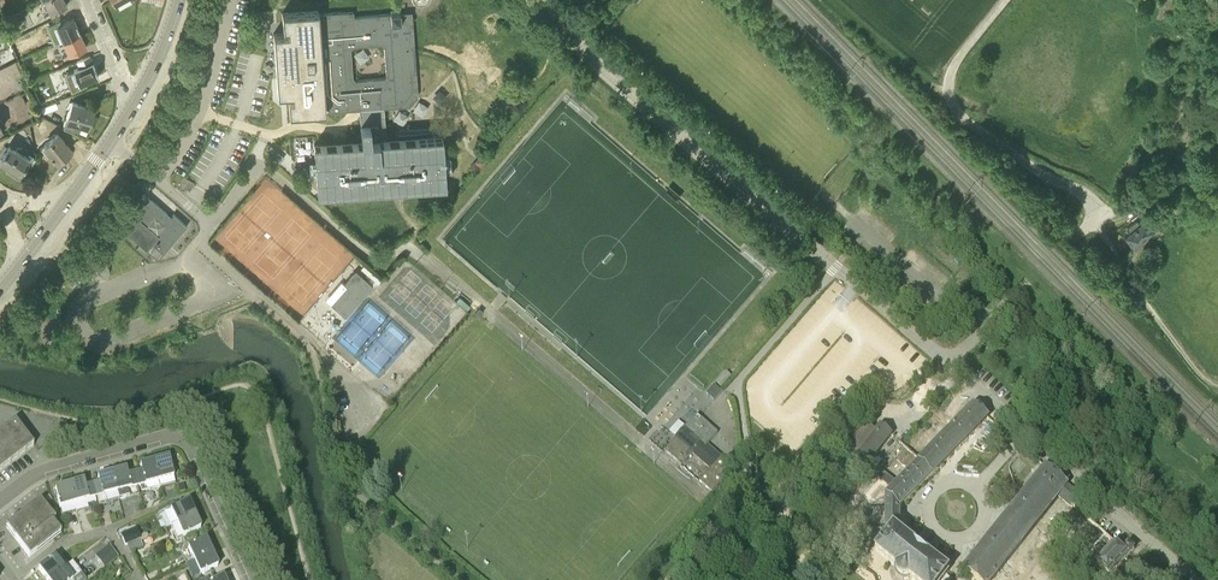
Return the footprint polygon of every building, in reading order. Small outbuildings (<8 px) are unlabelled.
[(67,4),(65,0),(44,0),(50,12),(67,4)] [(283,22),(283,28),(287,28),(288,32),(273,33),(276,77),(278,95),(292,94),(292,98),(288,98),(289,114),(310,113),(322,112),(325,108),(326,107),(332,101),(335,104),(331,108),(334,111),(348,110),(360,109),(360,118),(362,139),(362,141),(315,144),(314,144),(315,161),(316,165),(316,174),(316,175),(316,176),(318,192),(445,184),(444,167),(443,154),(442,135),(386,139),(384,108),(387,107),(397,106),(409,105),(418,96),(418,95),(417,83),(416,70),(437,69),(448,68),(457,76),(457,84),(455,88),(455,91),(458,93),(459,105),(456,108),(459,110),(460,117),(463,117),(463,119),(460,122),(464,125),(466,125),(467,131),(479,130),(479,124),(481,124),(485,120),(481,117),(481,115),(484,115),(484,109),(486,106),(483,103),(483,100),(486,97),(482,92),(485,88),(485,86),(485,85),(482,83),(481,74),(489,65),(498,64),(501,67),(507,67),(509,64),(521,63),(524,65),(526,62),(533,62),(533,59),(534,59),(538,62),(541,58),(541,55),(547,55),(546,42),(540,43),(540,40),(536,37),(533,40),(531,40),(531,38),(525,38),(522,35),(519,38),(513,39),(510,36),(507,39),(496,40),(493,37),(490,40),(487,41),(478,33),(477,24),(480,21),(480,18),(477,16),(476,4),(479,1),(478,0),(451,0),(449,3),(452,6),(452,9),(449,12),(452,15),(453,17),(450,20),(450,23),(453,26),(454,35),(446,44),(414,46),(412,17),(401,18),(400,9),(390,10),(390,13),(377,14),(376,0),(352,0),(353,11),(324,13),(319,13),(318,9),(282,12),(283,22)] [(73,17),(57,24),(63,39),(80,32),(73,17)] [(69,53),(86,46),(80,32),(63,39),(69,53)] [(80,84),(98,76),(93,62),(90,55),(77,60),(79,66),(74,68),(80,84)] [(90,114),(92,114),(94,108),(72,101),(63,126),(74,132),(79,119),(89,123),(89,122),(87,122),(90,114)] [(51,153),(57,161),(71,149),(57,133),(40,148),(47,157),(51,153)] [(0,160),(0,161),(10,167),(9,168),(16,172),(17,171),(19,172),(29,157),(9,145),(0,160)] [(187,225),(150,193),(134,213),(125,205),(112,219),(158,259),(187,225)] [(408,224),(418,235),(431,223),(422,212),(408,224)] [(1143,258),(1152,251),(1158,246),(1153,238),(1150,240),(1147,238),(1160,227),(1151,216),(1127,236),(1135,246),(1133,248),(1135,250),(1136,250),(1143,258)] [(345,317),(373,285),(355,270),(344,283),(347,286),(331,304),(335,308),(345,317)] [(63,284),(58,280),(49,291),(53,295),(63,284)] [(479,307),(475,312),(480,316),(484,311),(479,307)] [(717,386),(721,390),(731,379),(726,375),(717,386)] [(714,385),(707,394),(714,401),(722,392),(714,385)] [(963,443),(988,417),(975,406),(950,432),(963,443)] [(697,414),(665,451),(682,467),(693,455),(710,470),(700,482),(713,494),(734,469),(722,458),(708,445),(719,433),(697,414)] [(33,446),(15,422),(0,433),(0,472),(33,446)] [(877,430),(868,423),(846,452),(865,468),(875,476),(886,463),(876,455),(892,435),(880,426),(877,430)] [(937,470),(963,443),(950,432),(924,458),(937,470)] [(975,445),(976,446),(980,451),(986,446),(981,440),(975,445)] [(168,458),(154,462),(161,487),(175,483),(173,477),(174,477),(172,472),(173,472),(172,470),(168,458)] [(909,500),(937,470),(924,458),(896,487),(909,500)] [(135,475),(138,487),(140,486),(142,491),(160,486),(160,487),(161,487),(154,462),(140,466),(142,473),(135,475)] [(1027,536),(1058,496),(1072,508),(1082,497),(1046,466),(1005,518),(1027,536)] [(112,474),(118,497),(119,497),(139,492),(137,487),(138,487),(135,475),(128,477),(126,470),(112,474)] [(97,478),(99,485),(92,487),(95,498),(97,498),(99,506),(119,500),(118,497),(112,474),(97,478)] [(95,498),(92,487),(85,489),(83,482),(69,486),(74,504),(75,509),(96,504),(94,499),(95,498)] [(62,513),(75,509),(74,504),(69,486),(55,490),(60,508),(61,508),(62,513)] [(900,510),(909,500),(896,487),(887,497),(887,531),(890,535),(878,552),(912,579),(942,579),(949,572),(897,531),(900,527),(900,510)] [(55,520),(40,501),(6,527),(30,558),(61,534),(52,522),(55,520)] [(165,513),(170,525),(194,515),(188,502),(171,510),(171,511),(165,513)] [(884,509),(872,509),(871,528),(884,528),(884,509)] [(171,527),(177,540),(200,529),(194,515),(170,525),(171,527)] [(1027,536),(1005,518),(964,569),(975,579),(993,579),(1027,536)] [(137,531),(122,537),(125,545),(140,539),(137,531)] [(188,548),(194,562),(212,553),(206,540),(188,548)] [(97,554),(106,566),(120,555),(110,543),(97,554)] [(1109,577),(1134,550),(1128,544),(1123,550),(1115,543),(1097,565),(1109,577)] [(218,567),(212,553),(194,562),(200,575),(218,567)] [(63,569),(54,558),(39,570),(47,579),(49,579),(63,569)] [(81,575),(72,564),(64,570),(63,569),(49,579),(75,579),(81,575)] [(1084,579),(1096,579),(1099,577),(1092,571),(1084,579)]
